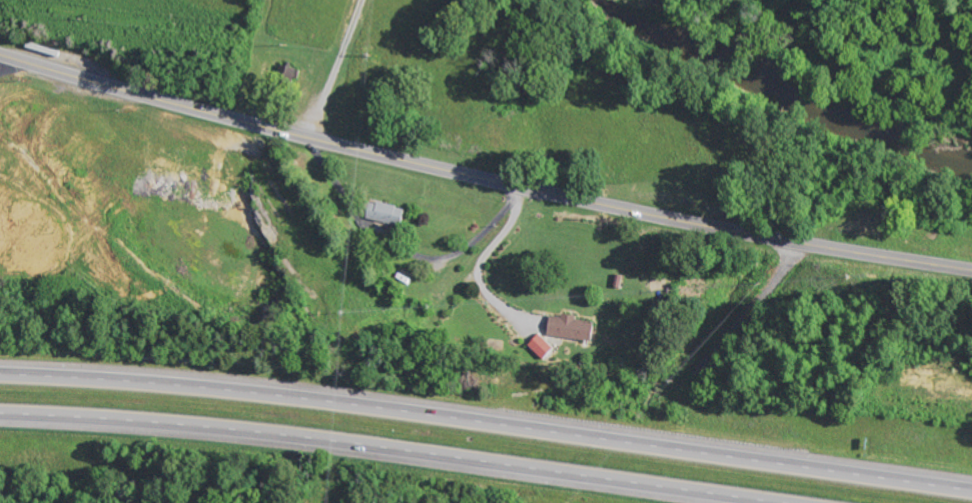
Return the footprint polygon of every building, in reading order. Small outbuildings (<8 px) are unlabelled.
[(361,221),(400,223),(401,205),(362,203),(361,221)] [(591,320),(558,317),(547,316),(545,336),(588,341),(591,320)] [(552,348),(538,333),(525,345),(540,360),(552,348)]
